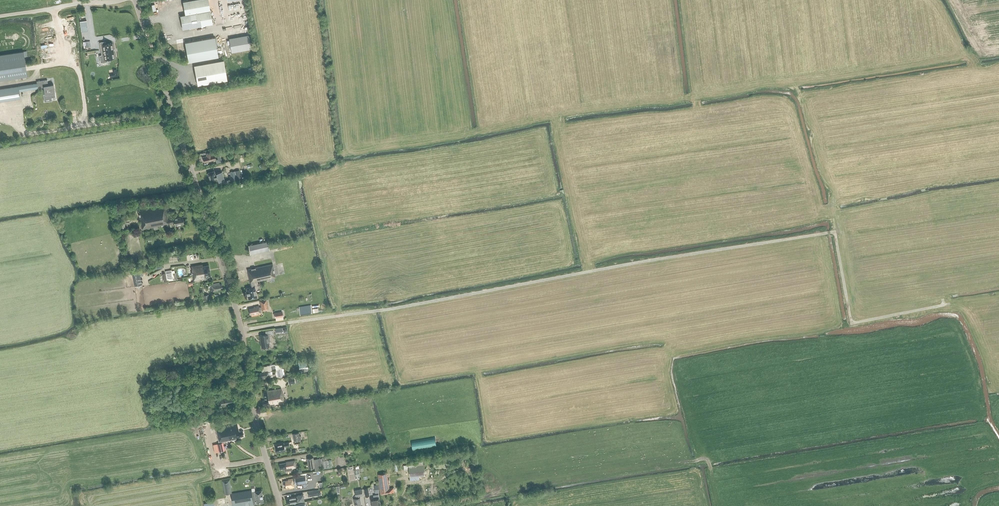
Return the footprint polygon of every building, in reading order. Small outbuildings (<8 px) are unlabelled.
[(211,11),(209,0),(189,0),(183,1),(185,14),(180,15),(183,29),(213,23),(211,11)] [(229,39),(231,52),(251,49),(249,35),(229,39)] [(215,37),(185,42),(189,62),(218,57),(215,37)] [(107,59),(115,58),(112,43),(106,44),(105,42),(100,43),(102,55),(100,56),(101,63),(107,62),(107,59)] [(27,77),(24,57),(27,57),(27,52),(0,55),(0,80),(27,77)] [(194,65),(198,85),(227,80),(224,60),(194,65)] [(110,78),(118,77),(117,69),(113,70),(113,74),(110,75),(110,78)] [(20,98),(19,91),(37,88),(37,87),(44,86),(45,94),(43,94),(44,99),(55,97),(55,93),(53,84),(48,85),(47,80),(39,81),(36,81),(37,83),(0,89),(0,101),(20,98)] [(215,155),(216,155),(215,152),(206,154),(207,156),(203,157),(203,158),(203,161),(204,161),(204,162),(208,161),(213,160),(212,160),(216,159),(215,155)] [(215,174),(214,171),(208,173),(210,181),(217,180),(217,181),(218,184),(224,182),(225,183),(231,181),(230,179),(225,180),(222,172),(215,174)] [(168,219),(165,206),(138,211),(142,229),(163,225),(163,224),(167,224),(174,223),(174,226),(184,224),(182,216),(168,219)] [(250,253),(270,250),(269,241),(249,244),(250,253)] [(251,287),(246,288),(248,299),(257,297),(254,282),(270,278),(274,278),(276,277),(273,264),(247,269),(251,287)] [(202,266),(202,265),(192,267),(194,280),(204,279),(204,277),(211,276),(209,265),(202,266)] [(176,273),(174,273),(172,273),(171,270),(165,271),(167,279),(167,281),(177,280),(176,273)] [(142,286),(139,271),(132,273),(135,287),(142,286)] [(221,284),(219,285),(219,283),(211,285),(212,285),(211,285),(211,287),(212,287),(213,292),(217,291),(216,290),(222,289),(221,284)] [(251,314),(251,316),(261,314),(260,310),(262,309),(262,310),(268,309),(267,299),(260,301),(261,307),(259,307),(259,306),(254,307),(254,308),(249,309),(250,314),(251,314)] [(299,307),(301,315),(312,313),(311,305),(299,307)] [(265,332),(266,335),(260,336),(261,348),(269,347),(268,342),(270,342),(269,335),(273,334),(273,331),(265,332)] [(309,371),(307,361),(298,363),(300,373),(309,371)] [(268,378),(269,378),(269,380),(274,378),(274,377),(275,376),(275,374),(271,375),(270,371),(268,371),(267,366),(261,368),(262,373),(257,374),(257,378),(260,378),(260,380),(268,379),(268,378)] [(285,376),(283,369),(275,370),(276,378),(285,376)] [(285,402),(285,401),(284,400),(283,393),(282,393),(281,389),(264,392),(265,400),(262,400),(263,405),(268,404),(269,407),(275,406),(274,404),(285,402)] [(229,394),(216,395),(217,404),(218,404),(219,408),(233,406),(233,405),(236,405),(234,394),(229,394)] [(239,431),(238,424),(216,428),(219,443),(217,444),(218,452),(225,450),(223,441),(238,438),(238,436),(244,435),(243,430),(239,431)] [(436,438),(412,441),(413,449),(437,446),(436,438)] [(289,446),(289,443),(275,445),(277,453),(285,451),(285,447),(289,446)] [(315,468),(315,471),(322,470),(322,466),(321,458),(314,459),(314,458),(307,459),(308,469),(315,468)] [(280,464),(280,469),(285,469),(285,471),(292,470),(292,469),(296,468),(295,461),(286,462),(286,463),(280,464)] [(424,466),(409,468),(409,469),(410,476),(425,474),(424,466)] [(387,472),(387,473),(378,474),(381,494),(394,493),(393,488),(389,488),(388,483),(390,483),(389,479),(388,479),(387,472)] [(288,481),(284,482),(284,488),(290,487),(290,488),(294,487),(293,483),(296,482),(296,484),(303,483),(306,483),(305,476),(295,478),(295,479),(288,480),(288,481)] [(232,493),(230,480),(222,481),(225,494),(232,493)] [(252,490),(232,494),(234,505),(249,505),(254,505),(254,504),(255,503),(256,505),(258,505),(257,505),(257,504),(258,504),(258,503),(264,502),(262,490),(256,491),(252,492),(252,490)] [(360,498),(359,498),(359,496),(363,496),(362,490),(355,491),(356,497),(357,499),(354,499),(355,505),(356,505),(361,505),(360,498)] [(297,497),(287,499),(288,504),(298,502),(298,500),(299,500),(299,501),(304,500),(304,494),(298,495),(298,498),(297,497)] [(374,498),(371,499),(372,505),(380,505),(379,494),(373,495),(374,498)]
